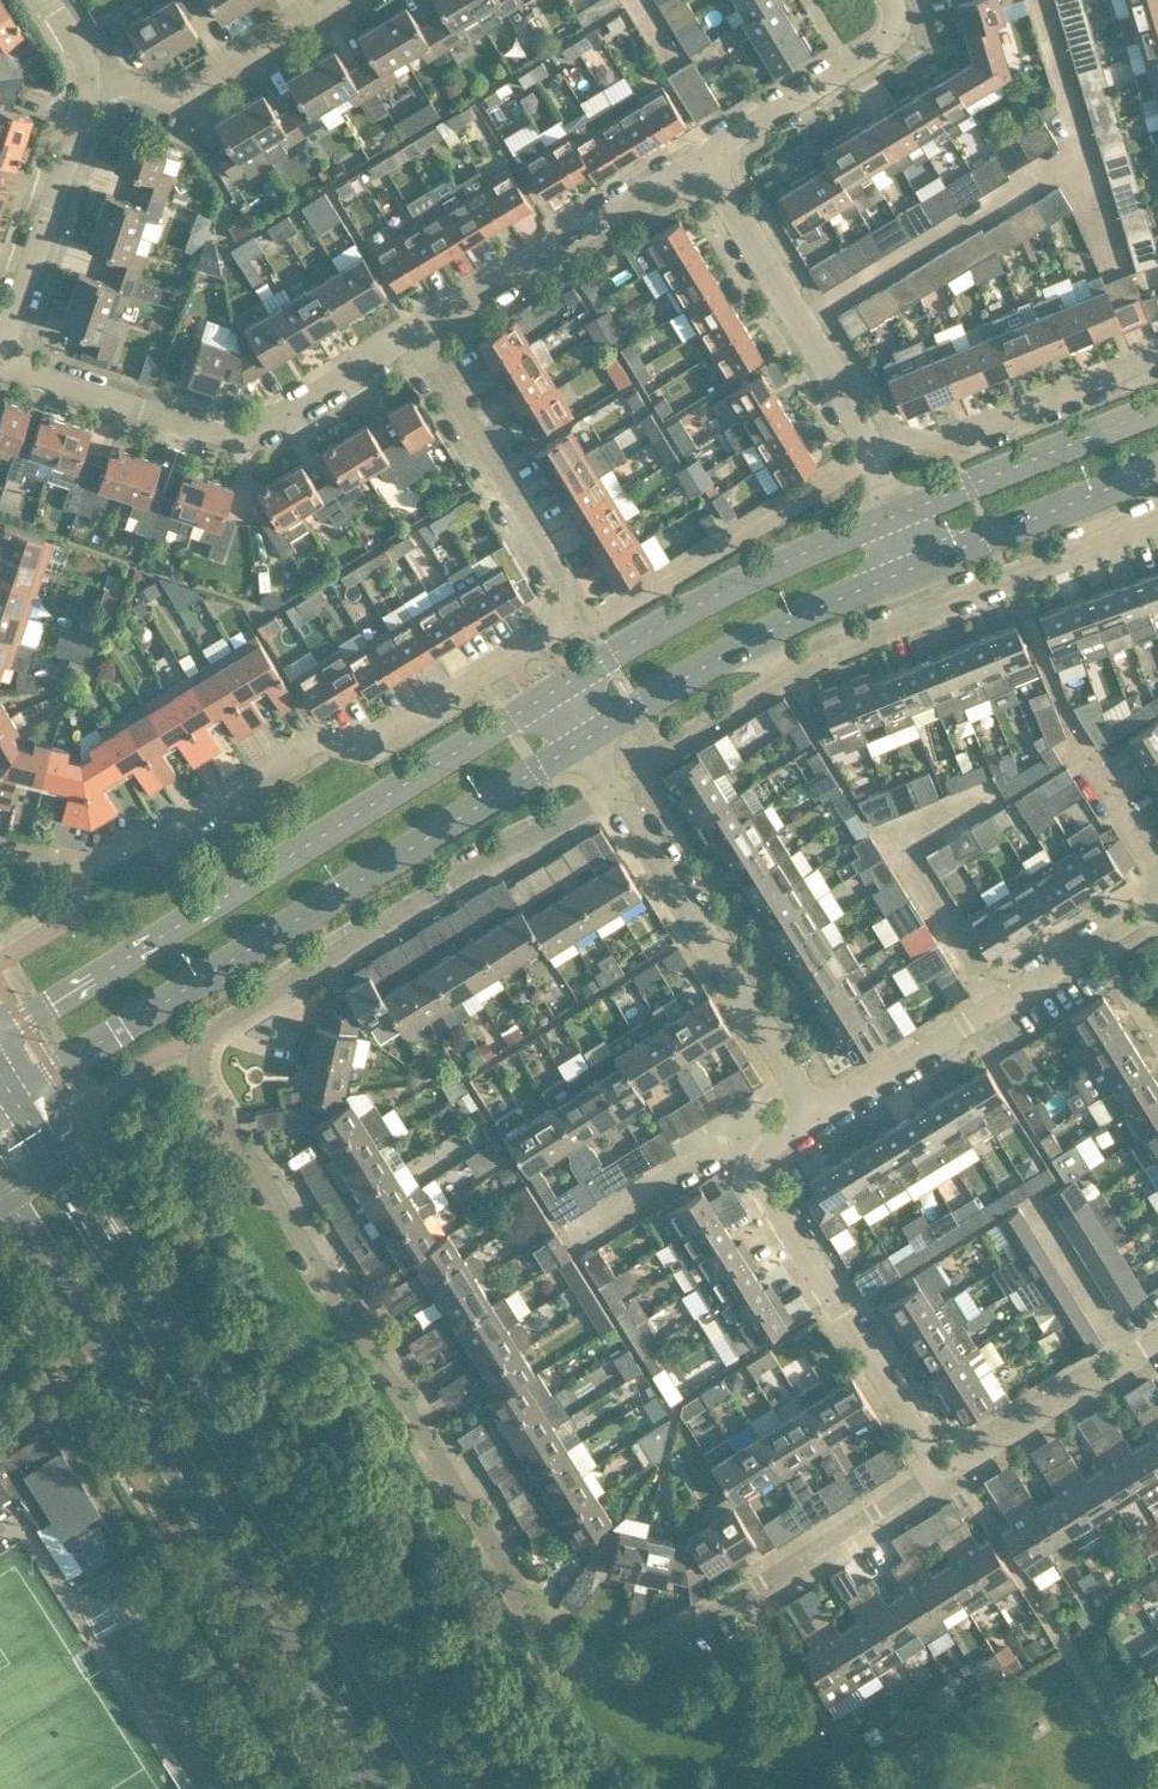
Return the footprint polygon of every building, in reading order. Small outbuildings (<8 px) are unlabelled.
[(9,10),(3,0),(0,0),(0,16),(9,10)] [(151,10),(174,47),(198,33),(184,10),(196,2),(194,0),(167,0),(151,10)] [(222,19),(246,4),(243,0),(210,0),(222,19)] [(444,13),(432,20),(448,46),(469,33),(472,37),(472,38),(487,29),(469,0),(436,0),(444,13)] [(487,29),(503,19),(500,14),(507,10),(517,26),(529,18),(520,2),(518,0),(469,0),(487,29)] [(575,11),(583,24),(622,0),(592,0),(575,11)] [(674,28),(696,14),(687,0),(664,0),(658,4),(674,28)] [(748,17),(776,0),(721,0),(728,11),(739,4),(748,17)] [(747,52),(793,24),(786,12),(789,10),(783,0),(776,0),(748,17),(743,20),(751,33),(739,40),(747,52)] [(957,1),(962,15),(957,16),(962,30),(995,21),(995,22),(1004,19),(1004,18),(1000,4),(1012,0),(957,0),(957,1)] [(1061,17),(1086,9),(1083,0),(1056,0),(1061,17)] [(1122,29),(1157,18),(1157,0),(1128,0),(1132,12),(1118,16),(1122,29)] [(406,4),(382,18),(406,56),(420,47),(427,59),(448,46),(432,20),(421,27),(406,4)] [(1061,17),(1069,45),(1095,37),(1086,9),(1061,17)] [(23,32),(19,26),(21,25),(18,20),(16,21),(9,10),(0,16),(0,46),(23,32)] [(174,47),(151,10),(127,24),(121,13),(108,20),(124,46),(136,39),(150,62),(174,47)] [(619,12),(607,20),(613,31),(626,23),(619,12)] [(696,14),(674,28),(689,54),(712,40),(696,14)] [(372,57),(361,64),(377,89),(397,77),(391,66),(406,56),(382,18),(358,33),(372,57)] [(1122,29),(1126,43),(1130,57),(1144,53),(1157,49),(1157,18),(1122,29)] [(970,44),(974,59),(1010,72),(995,22),(995,21),(962,30),(966,45),(970,44)] [(793,24),(747,52),(754,64),(766,57),(774,70),(812,47),(804,33),(800,36),(793,24)] [(586,32),(574,40),(581,51),(593,44),(586,32)] [(1069,45),(1077,73),(1103,65),(1095,37),(1069,45)] [(574,40),(561,47),(568,59),(581,51),(574,40)] [(335,48),(311,62),(334,100),(341,111),(355,102),(363,98),(374,117),(388,108),(377,89),(361,64),(349,71),(335,48)] [(1138,85),(1157,79),(1157,49),(1144,53),(1148,68),(1134,72),(1138,85)] [(16,75),(0,50),(0,77),(16,75)] [(543,59),(530,67),(537,78),(550,70),(543,59)] [(668,75),(681,97),(706,81),(693,59),(669,74),(668,75)] [(959,63),(946,71),(969,109),(970,108),(965,100),(1010,72),(974,59),(961,67),(959,63)] [(301,100),(289,107),(305,133),(326,120),(319,109),(334,100),(311,62),(286,77),(301,100)] [(1077,73),(1086,101),(1111,93),(1103,65),(1077,73)] [(530,67),(518,74),(525,86),(537,78),(530,67)] [(935,82),(923,90),(951,136),(963,129),(956,117),(969,109),(946,71),(933,79),(935,82)] [(25,140),(33,116),(6,106),(16,75),(0,77),(0,131),(25,140)] [(1157,102),(1157,79),(1138,85),(1142,99),(1156,95),(1157,102)] [(458,80),(447,82),(449,96),(460,94),(458,80)] [(720,104),(706,81),(681,97),(695,119),(720,104)] [(662,84),(640,98),(662,135),(685,121),(662,84)] [(497,87),(484,95),(491,106),(504,98),(497,87)] [(601,87),(578,97),(583,110),(607,101),(601,87)] [(634,88),(611,102),(618,112),(640,148),(662,135),(640,98),(634,88)] [(532,90),(520,97),(527,109),(536,104),(538,99),(532,90)] [(909,93),(896,102),(919,139),(932,131),(940,143),(951,136),(923,90),(911,97),(909,93)] [(263,92),(239,106),(272,159),(287,150),(284,146),(305,133),(289,107),(277,115),(263,92)] [(1086,101),(1094,129),(1120,121),(1111,93),(1086,101)] [(1055,98),(1038,109),(1044,119),(1059,110),(1055,98)] [(431,99),(395,121),(404,137),(440,114),(431,99)] [(346,119),(341,111),(334,100),(319,109),(326,120),(331,129),(346,119)] [(611,102),(589,115),(596,126),(618,162),(640,148),(618,112),(611,102)] [(885,113),(873,120),(902,166),(913,159),(906,147),(919,139),(896,102),(883,110),(885,113)] [(470,103),(448,117),(455,128),(477,114),(470,103)] [(239,106),(215,121),(229,144),(217,151),(233,177),(245,169),(249,175),(273,161),(272,159),(239,106)] [(1044,119),(1019,134),(1033,157),(1058,142),(1044,119)] [(859,124),(846,132),(869,170),(882,162),(889,174),(902,166),(873,120),(862,127),(859,124)] [(1094,129),(1103,157),(1128,149),(1120,121),(1094,129)] [(435,124),(425,130),(432,142),(444,134),(437,123),(435,124)] [(596,126),(573,139),(590,167),(596,176),(618,162),(596,126)] [(425,130),(403,144),(410,156),(432,142),(425,130)] [(16,164),(18,158),(20,158),(22,153),(20,152),(25,140),(0,131),(0,159),(16,164)] [(568,131),(546,144),(568,181),(590,167),(573,139),(568,131)] [(823,151),(830,162),(830,163),(851,197),(863,189),(856,178),(869,170),(846,132),(833,140),(835,143),(823,151)] [(568,181),(546,144),(540,134),(517,148),(545,195),(568,181)] [(994,150),(996,154),(1008,172),(1033,157),(1019,134),(994,150)] [(141,174),(137,187),(166,197),(173,174),(161,170),(166,152),(124,138),(115,166),(141,174)] [(317,157),(306,139),(294,146),(305,164),(317,157)] [(403,144),(381,157),(388,169),(410,156),(403,144)] [(1103,157),(1111,185),(1137,177),(1128,149),(1103,157)] [(996,154),(971,169),(985,191),(1010,176),(1008,172),(996,154)] [(381,157),(368,165),(375,176),(388,169),(381,157)] [(816,167),(803,175),(827,212),(839,204),(847,216),(859,209),(851,197),(830,163),(830,162),(819,170),(816,167)] [(509,167),(486,181),(508,217),(531,203),(509,167)] [(326,168),(319,172),(323,177),(329,173),(326,168)] [(479,169),(457,183),(486,230),(508,217),(486,181),(479,169)] [(971,169),(946,184),(960,206),(985,191),(971,169)] [(451,174),(429,188),(435,197),(464,244),(486,230),(457,183),(451,174)] [(827,212),(803,175),(790,183),(792,186),(780,194),(808,240),(821,232),(814,220),(827,212)] [(1111,185),(1120,213),(1145,205),(1137,177),(1111,185)] [(348,178),(336,185),(343,197),(355,189),(348,178)] [(946,184),(921,199),(935,221),(960,206),(946,184)] [(1059,186),(1034,201),(1047,223),(1073,208),(1059,186)] [(106,192),(97,218),(139,232),(145,216),(158,221),(166,197),(137,187),(132,200),(106,192)] [(407,201),(420,222),(442,258),(464,244),(435,197),(429,188),(407,201)] [(325,191),(302,205),(318,232),(341,217),(325,191)] [(921,199),(896,214),(910,237),(935,221),(921,199)] [(1034,201),(1009,216),(1023,238),(1047,223),(1034,201)] [(1120,213),(1128,241),(1154,233),(1145,205),(1120,213)] [(197,212),(184,252),(199,257),(212,217),(197,212)] [(288,213),(278,220),(287,235),(297,229),(288,213)] [(228,224),(236,237),(253,227),(245,214),(228,224)] [(896,214),(871,229),(885,252),(910,237),(896,214)] [(145,216),(139,232),(158,238),(163,222),(158,221),(145,216)] [(984,231),(995,250),(997,254),(1023,238),(1009,216),(984,231)] [(114,254),(110,266),(139,276),(146,253),(134,249),(139,232),(97,218),(88,245),(114,254)] [(644,241),(658,264),(694,243),(680,219),(644,241)] [(278,220),(268,226),(277,241),(287,235),(278,220)] [(420,222),(398,235),(420,271),(442,258),(420,222)] [(981,227),(956,242),(970,265),(995,250),(984,231),(981,227)] [(871,229),(846,244),(860,267),(885,252),(871,229)] [(1128,241),(1136,269),(1157,263),(1157,248),(1154,233),(1128,241)] [(420,271),(398,235),(375,249),(397,285),(420,271)] [(207,236),(196,266),(223,275),(217,256),(215,239),(207,236)] [(253,236),(241,243),(250,258),(262,251),(253,236)] [(332,255),(332,256),(339,268),(362,306),(386,291),(363,254),(356,241),(332,255)] [(956,242),(931,258),(945,280),(970,265),(956,242)] [(241,243),(231,249),(240,264),(250,258),(241,243)] [(658,264),(671,286),(707,264),(694,243),(658,264)] [(860,267),(846,244),(808,267),(822,290),(860,267)] [(264,280),(250,258),(240,264),(253,287),(264,280)] [(931,258),(906,273),(920,295),(945,280),(931,258)] [(671,286),(684,308),(721,286),(707,264),(671,286)] [(80,271),(71,297),(113,312),(118,295),(131,300),(133,294),(139,276),(110,266),(105,280),(80,271)] [(339,268),(316,283),(339,320),(362,306),(339,268)] [(1131,270),(1104,281),(1114,305),(1127,300),(1141,295),(1131,270)] [(580,280),(587,292),(598,285),(591,273),(580,280)] [(906,273),(881,288),(895,310),(920,295),(906,273)] [(1092,292),(1078,298),(1095,338),(1110,333),(1108,329),(1121,324),(1123,330),(1124,329),(1114,305),(1104,281),(1101,273),(1087,279),(1092,292)] [(163,284),(139,276),(133,294),(158,302),(163,284)] [(316,283),(292,297),(316,334),(339,320),(316,283)] [(562,290),(570,303),(581,296),(573,284),(562,290)] [(269,312),(292,297),(285,286),(262,300),(269,312)] [(684,308),(698,330),(734,308),(721,286),(684,308)] [(895,310),(881,288),(837,314),(851,337),(895,310)] [(1059,291),(1046,296),(1066,346),(1079,341),(1081,344),(1095,338),(1078,298),(1064,303),(1059,291)] [(1141,295),(1127,300),(1137,324),(1150,319),(1141,295)] [(1038,314),(1024,320),(1041,361),(1055,355),(1053,351),(1066,346),(1046,296),(1033,301),(1038,314)] [(113,312),(71,297),(62,324),(87,333),(83,346),(112,356),(120,333),(107,329),(113,312)] [(292,297),(269,312),(292,349),(316,334),(292,297)] [(1127,300),(1114,305),(1124,329),(1137,324),(1127,300)] [(1005,313),(992,318),(1013,368),(1025,363),(1027,366),(1041,361),(1024,320),(1019,307),(1005,313)] [(608,308),(597,315),(604,327),(615,320),(608,308)] [(698,330),(711,352),(747,330),(734,308),(698,330)] [(254,341),(240,350),(245,380),(270,364),(269,363),(292,349),(269,312),(245,326),(254,341)] [(597,315),(585,322),(592,334),(604,327),(597,315)] [(984,336),(970,342),(987,383),(1001,377),(1000,373),(1013,368),(992,318),(979,323),(984,336)] [(479,341),(493,364),(530,342),(516,319),(479,341)] [(615,320),(604,327),(612,340),(623,333),(615,320)] [(202,337),(240,350),(236,330),(208,321),(202,337)] [(236,330),(240,350),(254,341),(245,326),(236,330)] [(604,327),(592,334),(600,347),(612,340),(604,327)] [(747,330),(711,352),(725,375),(761,353),(747,330)] [(543,364),(554,357),(541,335),(530,342),(493,364),(507,386),(543,364)] [(951,335),(938,340),(958,390),(971,385),(972,388),(987,383),(970,342),(956,348),(951,335)] [(637,336),(620,347),(634,369),(645,362),(638,351),(644,347),(637,336)] [(245,380),(240,350),(202,337),(188,379),(216,387),(220,373),(245,380)] [(930,358),(916,364),(932,405),(947,399),(945,395),(958,390),(938,340),(925,345),(930,358)] [(167,351),(150,345),(138,380),(155,385),(167,351)] [(932,405),(916,364),(902,370),(896,357),(883,362),(903,412),(916,407),(918,411),(932,405)] [(645,362),(634,369),(642,382),(653,375),(645,362)] [(507,386),(520,408),(557,386),(543,364),(507,386)] [(623,364),(610,372),(619,387),(632,379),(623,364)] [(726,394),(740,417),(776,395),(762,372),(726,394)] [(557,386),(520,408),(534,431),(570,409),(557,386)] [(637,388),(626,395),(633,407),(645,400),(637,388)] [(409,442),(398,449),(415,477),(437,463),(427,447),(443,438),(436,428),(433,430),(412,395),(389,409),(409,442)] [(665,395),(654,402),(662,414),(673,407),(665,395)] [(740,417),(725,426),(739,448),(753,439),(790,417),(776,395),(740,417)] [(8,476),(19,444),(31,408),(5,400),(0,415),(0,457),(5,443),(16,447),(7,475),(8,476)] [(651,411),(640,418),(653,439),(664,433),(651,411)] [(19,444),(8,476),(22,480),(26,468),(37,472),(48,475),(53,460),(67,420),(54,416),(55,414),(49,413),(49,414),(42,412),(30,448),(19,444)] [(680,416),(667,424),(684,451),(696,444),(680,416)] [(753,439),(767,461),(803,439),(790,417),(753,439)] [(53,460),(48,475),(60,479),(70,483),(63,504),(77,509),(88,478),(76,474),(82,456),(91,428),(67,420),(53,460)] [(367,422),(345,436),(367,471),(377,465),(386,479),(395,473),(402,484),(415,477),(398,449),(387,455),(367,422)] [(534,450),(548,473),(585,451),(571,428),(534,450)] [(664,433),(653,439),(661,453),(672,446),(664,433)] [(343,482),(333,489),(350,517),(362,509),(356,498),(365,492),(356,478),(367,471),(345,436),(334,443),(333,441),(328,444),(329,446),(323,449),(343,482)] [(803,439),(767,461),(781,484),(817,462),(803,439)] [(585,451),(548,473),(562,495),(598,473),(612,464),(599,442),(585,451)] [(111,489),(123,493),(137,454),(124,450),(125,448),(119,446),(119,448),(112,446),(100,482),(88,478),(77,509),(92,514),(96,501),(106,505),(111,489)] [(136,529),(150,533),(161,503),(149,499),(161,462),(137,454),(123,493),(135,497),(130,513),(140,516),(136,529)] [(698,456),(687,463),(694,475),(706,468),(698,456)] [(301,462),(280,476),(301,511),(312,505),(321,519),(330,513),(337,524),(350,517),(333,489),(322,496),(301,462)] [(687,463),(676,470),(683,482),(694,475),(687,463)] [(706,468),(694,475),(702,488),(713,481),(706,468)] [(184,513),(196,518),(209,478),(197,474),(197,472),(192,471),(191,472),(185,470),(172,507),(161,503),(150,533),(165,538),(169,526),(179,529),(184,513)] [(562,495),(575,517),(612,495),(598,473),(562,495)] [(694,475),(683,482),(691,495),(702,488),(694,475)] [(301,511),(280,476),(268,483),(267,481),(263,484),(263,486),(258,489),(278,523),(267,529),(284,557),(297,549),(290,537),(310,525),(301,511)] [(209,478),(196,518),(208,521),(202,537),(213,541),(208,553),(223,558),(233,527),(221,523),(233,486),(209,478)] [(723,490),(712,497),(717,506),(718,507),(725,518),(736,512),(728,499),(723,490)] [(575,517),(589,540),(625,517),(612,495),(575,517)] [(447,523),(460,515),(454,505),(442,513),(447,523)] [(700,517),(708,529),(719,522),(711,510),(700,517)] [(442,513),(430,520),(435,529),(436,530),(447,523),(442,513)] [(589,540),(602,562),(639,539),(625,517),(589,540)] [(2,550),(45,565),(53,539),(0,521),(0,539),(1,536),(6,538),(2,550)] [(639,539),(602,562),(616,585),(653,562),(655,566),(669,558),(653,531),(639,539)] [(410,532),(399,539),(406,550),(417,544),(410,532)] [(493,550),(472,563),(502,610),(516,602),(524,597),(514,580),(524,574),(527,579),(528,578),(503,536),(501,537),(505,543),(493,550)] [(399,539),(385,547),(392,559),(406,550),(399,539)] [(37,590),(45,565),(2,550),(0,555),(0,577),(37,590)] [(365,560),(353,567),(360,578),(371,571),(365,560)] [(471,561),(449,575),(457,588),(479,624),(502,610),(472,563),(471,561)] [(353,567),(341,574),(348,585),(360,578),(353,567)] [(1138,578),(1153,618),(1157,616),(1157,571),(1138,578)] [(28,614),(37,590),(0,577),(0,605),(28,614)] [(1138,578),(1114,587),(1134,641),(1157,632),(1153,618),(1138,578)] [(154,583),(140,591),(146,601),(159,593),(154,583)] [(321,586),(309,594),(315,605),(328,597),(321,586)] [(1114,587),(1090,596),(1109,649),(1134,641),(1114,587)] [(457,588),(436,601),(457,637),(479,624),(457,588)] [(270,589),(261,595),(262,602),(273,607),(285,600),(279,591),(270,589)] [(309,594),(296,601),(303,612),(315,605),(309,594)] [(1109,649),(1090,596),(1065,605),(1085,659),(1109,649)] [(141,600),(133,605),(140,616),(148,611),(141,600)] [(436,601),(413,615),(435,651),(457,637),(436,601)] [(20,639),(28,614),(0,605),(0,632),(20,639)] [(1056,669),(1084,658),(1085,659),(1065,605),(1040,615),(1053,650),(1049,652),(1056,669)] [(276,613),(263,621),(270,633),(283,625),(276,613)] [(413,615),(391,628),(413,664),(435,651),(413,615)] [(1016,623),(992,633),(1012,683),(1041,672),(1036,659),(1032,661),(1016,623)] [(86,673),(98,644),(63,628),(50,658),(86,673)] [(391,628),(369,642),(391,678),(413,664),(391,628)] [(4,662),(12,665),(29,671),(37,645),(20,639),(0,632),(0,661),(4,662)] [(992,633),(968,643),(989,695),(1013,686),(1012,683),(992,633)] [(257,634),(234,647),(258,687),(269,680),(271,684),(268,686),(282,710),(297,701),(257,634)] [(342,647),(341,647),(369,691),(391,678),(369,642),(347,655),(342,647)] [(968,643),(944,653),(965,705),(989,695),(968,643)] [(234,647),(212,661),(252,728),(266,720),(252,696),(249,698),(246,694),(258,687),(234,647)] [(341,647),(319,661),(341,697),(363,683),(368,692),(369,691),(341,647)] [(944,653),(920,662),(936,701),(941,714),(941,715),(954,710),(958,720),(969,715),(969,714),(965,705),(944,653)] [(212,661),(189,674),(213,713),(224,707),(227,711),(224,713),(238,737),(252,728),(212,661)] [(341,697),(319,661),(296,674),(318,711),(341,697)] [(920,662),(896,672),(911,711),(935,701),(920,662)] [(867,671),(843,681),(867,739),(891,729),(872,682),(867,671)] [(873,681),(872,682),(891,729),(914,720),(911,711),(896,672),(876,680),(873,681)] [(189,674),(167,688),(208,755),(222,746),(208,723),(205,725),(202,720),(213,713),(189,674)] [(867,739),(843,681),(818,691),(823,703),(807,709),(819,736),(836,729),(843,745),(865,736),(866,739),(867,739)] [(167,688),(145,701),(169,741),(180,734),(183,738),(180,740),(194,763),(208,755),(167,688)] [(1137,693),(1125,697),(1126,698),(1132,711),(1141,705),(1137,693)] [(801,722),(790,705),(784,695),(767,706),(784,733),(790,729),(801,722)] [(1072,706),(1083,723),(1099,747),(1116,736),(1109,725),(1103,711),(1097,697),(1072,706)] [(10,713),(1,698),(0,699),(0,719),(10,713)] [(1103,711),(1109,725),(1132,711),(1126,698),(1103,711)] [(1138,722),(1155,712),(1148,700),(1132,711),(1138,722)] [(145,701),(123,715),(163,782),(178,774),(163,750),(160,752),(157,748),(169,741),(145,701)] [(1051,766),(1062,760),(1051,743),(1066,734),(1053,702),(1034,710),(1049,744),(1041,749),(1051,766)] [(1132,711),(1109,725),(1116,736),(1121,733),(1138,722),(1132,711)] [(20,744),(12,732),(19,728),(10,713),(0,719),(0,771),(20,744)] [(100,729),(104,736),(124,768),(136,761),(139,765),(136,767),(150,790),(163,782),(123,715),(100,729)] [(1143,759),(1157,750),(1157,718),(1129,736),(1143,759)] [(790,729),(800,746),(811,739),(801,722),(790,729)] [(97,725),(79,737),(82,759),(92,825),(118,810),(101,782),(124,768),(104,736),(100,729),(97,725)] [(664,776),(678,799),(714,776),(742,759),(725,732),(697,749),(699,754),(664,776)] [(44,780),(52,744),(35,740),(33,747),(20,744),(0,771),(0,804),(9,806),(17,774),(44,780)] [(62,818),(92,825),(82,759),(67,755),(69,748),(52,744),(44,780),(70,787),(62,818)] [(818,749),(806,756),(817,773),(828,766),(818,749)] [(1143,759),(1157,781),(1157,780),(1157,750),(1143,759)] [(1038,759),(1021,770),(1028,781),(1045,771),(1038,759)] [(969,783),(987,776),(982,764),(964,771),(969,783)] [(1017,764),(999,775),(1010,792),(1027,781),(1017,764)] [(1074,779),(1075,779),(1067,765),(1037,784),(1045,797),(1067,784),(1074,779)] [(817,773),(804,781),(815,798),(820,794),(823,800),(842,788),(828,766),(817,773)] [(928,769),(910,777),(916,791),(921,803),(939,796),(934,784),(928,769)] [(950,791),(969,783),(964,771),(945,779),(950,791)] [(678,799),(692,821),(728,798),(714,776),(678,799)] [(910,777),(886,787),(897,813),(902,811),(921,803),(916,791),(910,777)] [(1074,779),(1067,784),(1075,797),(1083,792),(1075,779),(1074,779)] [(728,798),(692,821),(707,844),(716,838),(715,837),(765,805),(764,804),(766,803),(753,782),(728,798)] [(1037,784),(1022,794),(1033,811),(1048,802),(1045,797),(1037,784)] [(886,787),(857,798),(873,823),(897,813),(886,787)] [(855,810),(845,793),(834,800),(845,817),(855,810)] [(765,805),(715,837),(716,838),(729,859),(776,829),(779,828),(765,805)] [(1003,829),(1014,822),(1003,805),(993,812),(1003,829)] [(845,817),(855,834),(866,827),(865,826),(855,810),(845,817)] [(970,826),(984,848),(996,841),(993,835),(1003,829),(993,812),(970,826)] [(1092,823),(1070,837),(1077,848),(1099,884),(1135,861),(1112,825),(1106,829),(1099,834),(1092,823)] [(970,826),(949,839),(959,856),(970,850),(973,855),(984,848),(970,826)] [(591,832),(576,841),(596,872),(618,907),(641,893),(601,828),(591,834),(591,832)] [(729,859),(743,881),(790,851),(776,829),(729,859)] [(852,842),(859,853),(876,843),(869,832),(852,842)] [(938,846),(926,854),(940,876),(952,868),(948,863),(959,856),(949,839),(938,846)] [(850,859),(857,870),(883,854),(876,843),(859,853),(850,859)] [(1077,848),(1055,862),(1076,898),(1099,884),(1077,848)] [(743,881),(756,903),(804,873),(790,851),(743,881)] [(563,852),(554,857),(595,922),(618,907),(596,872),(579,883),(574,875),(576,873),(563,852)] [(883,854),(857,870),(864,881),(873,876),(890,865),(883,854)] [(565,891),(549,901),(571,936),(595,922),(554,857),(544,863),(557,885),(560,883),(565,891)] [(1052,857),(1030,870),(1033,876),(1055,911),(1061,908),(1065,914),(1080,904),(1076,898),(1055,862),(1052,857)] [(896,876),(890,865),(873,876),(880,887),(896,876)] [(756,903),(770,925),(817,895),(804,873),(756,903)] [(886,897),(879,902),(886,913),(910,898),(903,887),(896,876),(880,887),(886,897)] [(1033,876),(1011,889),(1033,925),(1055,911),(1033,876)] [(514,912),(498,922),(520,957),(542,943),(547,951),(548,951),(508,886),(503,878),(493,884),(506,906),(509,904),(514,912)] [(516,880),(508,886),(548,951),(571,936),(549,901),(532,912),(527,903),(530,902),(516,880)] [(1011,889),(989,903),(1011,939),(1033,925),(1011,889)] [(770,925),(784,947),(820,925),(831,917),(817,895),(770,925)] [(910,898),(886,913),(900,936),(907,931),(924,920),(917,909),(910,898)] [(465,901),(456,907),(497,972),(520,957),(498,922),(481,933),(476,924),(478,923),(465,901)] [(1011,939),(989,903),(966,918),(988,953),(1011,939)] [(468,941),(452,951),(474,986),(497,972),(456,907),(447,913),(460,934),(462,933),(468,941)] [(913,941),(906,946),(913,957),(938,942),(930,931),(925,922),(924,920),(907,931),(913,941)] [(784,947),(798,969),(833,947),(820,925),(784,947)] [(419,930),(410,936),(460,1016),(469,1011),(459,995),(474,986),(452,951),(435,962),(430,953),(432,952),(419,930)] [(421,970),(405,980),(427,1015),(441,1006),(451,1022),(460,1016),(410,936),(400,942),(413,963),(416,962),(421,970)] [(798,969),(812,991),(860,961),(846,939),(833,947),(798,969)] [(913,957),(906,962),(920,984),(934,975),(951,964),(945,953),(938,942),(913,957)] [(677,948),(664,957),(669,966),(680,968),(689,963),(680,949),(677,948)] [(372,959),(363,964),(404,1030),(427,1015),(405,980),(388,990),(383,982),(385,980),(372,959)] [(812,991),(825,1013),(861,991),(854,980),(867,972),(860,961),(812,991)] [(362,978),(326,1002),(358,1024),(364,1021),(367,1024),(369,1023),(377,1036),(399,1023),(403,1030),(404,1030),(363,964),(353,970),(354,971),(357,970),(362,978)] [(958,975),(951,964),(934,975),(941,985),(958,975)] [(603,968),(595,973),(602,985),(610,980),(603,968)] [(594,978),(583,985),(589,993),(599,986),(594,978)] [(825,1013),(839,1035),(887,1005),(873,983),(861,991),(825,1013)] [(709,994),(686,1009),(707,1044),(723,1034),(728,1043),(726,1044),(726,1045),(737,1039),(709,994)] [(1071,1015),(1086,1039),(1118,1018),(1103,995),(1071,1015)] [(301,1037),(299,1048),(350,1060),(358,1025),(358,1024),(326,1002),(321,1025),(316,1023),(312,1043),(302,1041),(303,1038),(301,1037)] [(663,1002),(653,1007),(662,1023),(702,1089),(712,1083),(711,1078),(703,1065),(699,1063),(693,1053),(707,1044),(686,1009),(672,1017),(663,1002)] [(887,1005),(839,1035),(853,1058),(884,1039),(887,1044),(904,1033),(887,1005)] [(1086,1039),(1100,1062),(1133,1041),(1118,1018),(1086,1039)] [(662,1023),(639,1038),(661,1073),(674,1065),(679,1073),(677,1074),(691,1096),(693,1095),(702,1089),(662,1023)] [(518,1024),(503,1033),(509,1043),(524,1033),(518,1024)] [(546,1030),(540,1033),(547,1044),(552,1040),(546,1030)] [(639,1038),(616,1052),(644,1097),(653,1092),(652,1091),(649,1092),(644,1084),(661,1073),(639,1038)] [(737,1039),(728,1045),(741,1065),(739,1066),(752,1086),(762,1080),(749,1059),(737,1039)] [(1076,1077),(1090,1100),(1147,1065),(1133,1041),(1100,1062),(1076,1077)] [(308,1079),(303,1101),(342,1095),(350,1060),(299,1048),(296,1059),(298,1059),(298,1056),(308,1059),(304,1078),(308,1079)] [(580,1049),(558,1063),(566,1075),(567,1077),(598,1126),(611,1118),(613,1117),(618,1125),(616,1127),(617,1128),(627,1121),(590,1063),(589,1063),(580,1049)] [(612,1049),(590,1063),(627,1121),(635,1116),(635,1115),(632,1116),(627,1108),(644,1097),(616,1052),(615,1053),(612,1049)] [(1020,1080),(1035,1071),(1028,1059),(1024,1062),(1016,1049),(1000,1059),(1014,1083),(1020,1079),(1020,1080)] [(1117,1116),(1157,1090),(1157,1082),(1147,1065),(1090,1100),(1091,1101),(1103,1094),(1117,1116)] [(987,1067),(964,1081),(994,1130),(1017,1116),(987,1067)] [(580,1151),(593,1171),(606,1192),(615,1186),(602,1165),(601,1161),(594,1147),(589,1145),(583,1135),(598,1126),(567,1077),(566,1075),(542,1089),(553,1106),(580,1151)] [(1020,1080),(1020,1079),(1014,1083),(1008,1087),(1023,1110),(1035,1102),(1020,1080)] [(964,1081),(942,1095),(972,1143),(994,1130),(964,1081)] [(712,1083),(702,1089),(715,1110),(725,1104),(712,1083)] [(299,1089),(284,1090),(285,1101),(300,1100),(299,1089)] [(342,1095),(303,1101),(324,1136),(325,1139),(317,1144),(315,1141),(314,1142),(320,1151),(382,1112),(375,1100),(368,1089),(351,1091),(343,1097),(342,1096),(342,1095)] [(706,1115),(715,1110),(702,1089),(693,1095),(706,1115)] [(1130,1140),(1157,1123),(1157,1090),(1117,1116),(1115,1117),(1130,1140)] [(469,1091),(460,1097),(468,1110),(477,1103),(469,1091)] [(942,1095),(920,1109),(950,1157),(972,1143),(942,1095)] [(1023,1110),(1035,1129),(1047,1122),(1035,1102),(1023,1110)] [(555,1194),(542,1173),(540,1174),(534,1166),(551,1155),(530,1120),(519,1104),(495,1119),(505,1136),(520,1160),(533,1180),(545,1200),(555,1194)] [(320,1151),(300,1164),(305,1172),(327,1159),(325,1156),(334,1151),(335,1153),(345,1168),(391,1139),(408,1128),(394,1105),(382,1112),(320,1151)] [(571,1157),(571,1163),(581,1179),(584,1177),(583,1177),(593,1171),(580,1151),(553,1106),(530,1120),(551,1155),(565,1147),(571,1157)] [(920,1109),(898,1122),(936,1183),(957,1170),(949,1157),(950,1157),(920,1109)] [(656,1118),(669,1139),(679,1133),(665,1112),(656,1118)] [(898,1122),(876,1136),(906,1184),(914,1197),(936,1183),(898,1122)] [(1144,1163),(1157,1155),(1157,1123),(1130,1140),(1144,1163)] [(482,1126),(471,1133),(479,1146),(490,1139),(482,1126)] [(1052,1130),(1040,1137),(1052,1157),(1063,1149),(1052,1130)] [(653,1163),(661,1157),(649,1136),(640,1142),(653,1163)] [(876,1136),(854,1150),(884,1198),(906,1184),(876,1136)] [(344,1186),(322,1200),(329,1210),(393,1170),(394,1169),(406,1162),(391,1139),(345,1168),(352,1181),(354,1183),(345,1189),(344,1186)] [(493,1141),(478,1150),(489,1167),(504,1158),(493,1141)] [(640,1142),(630,1148),(643,1169),(653,1163),(640,1142)] [(1063,1149),(1052,1157),(1067,1182),(1080,1174),(1079,1172),(1091,1165),(1076,1142),(1063,1149)] [(854,1150),(832,1163),(855,1199),(862,1212),(884,1198),(854,1150)] [(1144,1163),(1157,1185),(1157,1155),(1144,1163)] [(832,1163),(809,1178),(816,1190),(831,1212),(818,1220),(828,1235),(829,1234),(840,1251),(856,1241),(846,1224),(863,1213),(862,1212),(855,1199),(832,1163)] [(510,1164),(501,1170),(508,1181),(517,1175),(510,1164)] [(1049,1165),(1025,1179),(1032,1190),(1056,1176),(1049,1165)] [(393,1170),(329,1210),(334,1219),(356,1206),(354,1203),(363,1198),(373,1215),(408,1193),(394,1169),(393,1170)] [(593,1171),(583,1177),(584,1177),(596,1198),(606,1192),(593,1171)] [(1025,1179),(1008,1190),(1015,1201),(1032,1190),(1025,1179)] [(1088,1199),(1081,1186),(1072,1192),(1065,1181),(1045,1194),(1059,1217),(1088,1199)] [(514,1190),(529,1214),(541,1206),(526,1183),(514,1190)] [(352,1247),(358,1257),(423,1216),(437,1207),(436,1204),(435,1201),(434,1199),(433,1196),(431,1194),(429,1192),(428,1190),(425,1188),(423,1186),(420,1185),(408,1193),(373,1215),(383,1230),(375,1236),(373,1233),(352,1247)] [(667,1211),(681,1234),(716,1211),(702,1189),(667,1211)] [(568,1215),(555,1194),(545,1200),(558,1221),(568,1215)] [(999,1195),(981,1207),(988,1218),(1006,1206),(999,1195)] [(1059,1217),(1074,1240),(1103,1222),(1095,1210),(1086,1215),(1080,1205),(1089,1200),(1088,1199),(1059,1217)] [(529,1214),(544,1237),(556,1229),(541,1206),(529,1214)] [(1019,1207),(999,1220),(1011,1239),(1004,1244),(1012,1257),(1039,1239),(1019,1207)] [(675,1268),(683,1263),(730,1234),(716,1211),(681,1234),(670,1240),(680,1255),(670,1261),(675,1268)] [(423,1216),(358,1257),(364,1266),(366,1270),(388,1257),(385,1253),(394,1247),(402,1262),(404,1261),(403,1260),(412,1254),(437,1239),(423,1216)] [(1074,1240),(1088,1263),(1108,1250),(1102,1240),(1111,1235),(1103,1222),(1074,1240)] [(929,1224),(917,1231),(924,1242),(936,1235),(929,1224)] [(544,1237),(530,1245),(544,1269),(558,1260),(570,1252),(556,1229),(544,1237)] [(412,1274),(418,1283),(462,1255),(448,1232),(437,1239),(412,1254),(423,1271),(415,1276),(413,1274),(412,1274)] [(683,1263),(697,1285),(749,1252),(743,1241),(737,1245),(730,1234),(683,1263)] [(938,1234),(927,1241),(934,1252),(944,1245),(938,1234)] [(1012,1257),(1002,1263),(1017,1286),(1022,1283),(1054,1263),(1039,1239),(1012,1257)] [(581,1256),(599,1285),(616,1274),(598,1245),(581,1256)] [(1088,1263),(1103,1287),(1132,1269),(1124,1256),(1115,1261),(1109,1251),(1117,1245),(1116,1245),(1116,1246),(1108,1250),(1088,1263)] [(418,1283),(423,1293),(425,1292),(423,1290),(431,1285),(433,1287),(442,1301),(477,1279),(481,1276),(484,1271),(484,1265),(478,1256),(472,1253),(467,1252),(462,1255),(418,1283)] [(558,1260),(573,1283),(585,1276),(570,1252),(558,1260)] [(697,1285),(696,1286),(709,1308),(758,1277),(750,1266),(756,1262),(750,1252),(697,1285)] [(901,1273),(917,1263),(910,1252),(894,1262),(901,1273)] [(865,1296),(901,1273),(894,1262),(888,1254),(853,1276),(865,1296)] [(886,1302),(901,1326),(943,1300),(933,1284),(936,1265),(934,1260),(887,1290),(892,1298),(886,1302)] [(1022,1283),(1036,1306),(1068,1286),(1054,1263),(1022,1283)] [(1132,1269),(1103,1287),(1118,1310),(1138,1298),(1131,1287),(1140,1281),(1132,1269)] [(599,1285),(610,1302),(627,1291),(616,1274),(599,1285)] [(573,1283),(587,1306),(599,1299),(585,1276),(573,1283)] [(716,1316),(724,1329),(777,1295),(771,1285),(765,1289),(758,1277),(709,1308),(703,1312),(708,1321),(716,1316)] [(431,1327),(437,1336),(447,1330),(491,1302),(477,1279),(442,1301),(452,1317),(446,1320),(445,1318),(431,1327)] [(1052,1324),(1054,1327),(1083,1309),(1068,1286),(1036,1306),(1049,1326),(1052,1324)] [(461,1331),(471,1347),(513,1320),(520,1316),(505,1293),(491,1302),(447,1330),(452,1339),(454,1339),(452,1336),(461,1331)] [(777,1295),(724,1329),(739,1352),(791,1319),(777,1295)] [(916,1349),(958,1323),(966,1318),(951,1295),(943,1300),(901,1326),(916,1349)] [(599,1299),(587,1306),(602,1330),(614,1323),(599,1299)] [(628,1305),(616,1313),(626,1329),(639,1322),(628,1305)] [(1083,1309),(1054,1327),(1074,1359),(1103,1341),(1083,1309)] [(639,1322),(626,1329),(640,1351),(652,1343),(649,1338),(656,1333),(646,1317),(639,1322)] [(471,1366),(470,1367),(476,1376),(520,1348),(528,1343),(531,1339),(531,1332),(524,1323),(519,1321),(513,1320),(471,1347),(480,1361),(481,1363),(472,1369),(471,1366)] [(963,1352),(956,1341),(965,1335),(958,1323),(916,1349),(930,1373),(963,1352)] [(652,1343),(640,1351),(653,1373),(666,1366),(652,1343)] [(976,1343),(963,1352),(930,1373),(931,1374),(933,1372),(947,1394),(991,1366),(976,1343)] [(628,1347),(614,1356),(627,1378),(642,1369),(628,1347)] [(490,1377),(500,1393),(535,1371),(520,1348),(476,1376),(482,1386),(483,1385),(481,1383),(490,1377)] [(762,1352),(746,1362),(755,1375),(770,1365),(762,1352)] [(666,1366),(653,1373),(664,1390),(676,1383),(675,1381),(686,1375),(676,1359),(666,1366)] [(842,1382),(829,1390),(851,1425),(867,1415),(872,1423),(870,1425),(870,1426),(872,1425),(880,1420),(843,1360),(832,1367),(842,1382)] [(991,1366),(947,1394),(962,1418),(986,1403),(991,1411),(1011,1398),(991,1366)] [(724,1377),(723,1377),(732,1390),(746,1381),(738,1368),(724,1377)] [(487,1416),(458,1435),(460,1438),(465,1447),(473,1442),(474,1442),(551,1393),(537,1371),(535,1372),(535,1371),(500,1393),(489,1400),(498,1413),(489,1419),(487,1416)] [(723,1377),(701,1391),(709,1404),(710,1406),(733,1392),(732,1390),(723,1377)] [(799,1393),(806,1404),(834,1449),(843,1443),(842,1442),(840,1443),(834,1435),(851,1425),(829,1390),(822,1378),(799,1393)] [(551,1393),(474,1442),(479,1451),(501,1437),(499,1435),(507,1430),(509,1432),(518,1447),(553,1425),(571,1413),(556,1390),(551,1393)] [(690,1398),(697,1411),(709,1404),(701,1391),(690,1398)] [(655,1394),(642,1402),(654,1419),(667,1411),(655,1394)] [(1150,1403),(1157,1416),(1157,1398),(1150,1403)] [(1141,1441),(1157,1468),(1157,1416),(1150,1403),(1136,1412),(1144,1425),(1147,1423),(1153,1434),(1141,1441)] [(859,1490),(847,1469),(834,1449),(806,1404),(782,1419),(804,1454),(818,1446),(825,1457),(822,1459),(829,1469),(832,1468),(849,1496),(859,1490)] [(671,1415),(637,1437),(652,1460),(662,1454),(671,1416),(671,1415)] [(759,1433),(787,1478),(800,1499),(809,1493),(811,1492),(812,1491),(798,1469),(796,1471),(790,1463),(804,1454),(782,1419),(759,1433)] [(880,1420),(872,1425),(885,1445),(882,1447),(895,1467),(905,1461),(893,1440),(880,1420)] [(1103,1432),(1139,1489),(1146,1501),(1147,1502),(1157,1495),(1157,1468),(1141,1441),(1132,1447),(1117,1424),(1103,1432)] [(497,1479),(503,1488),(568,1448),(553,1425),(518,1447),(528,1463),(520,1468),(518,1465),(497,1479)] [(125,1558),(122,1553),(126,1551),(48,1426),(2,1455),(2,1456),(0,1458),(0,1477),(11,1495),(23,1487),(45,1522),(54,1517),(105,1599),(138,1578),(125,1558)] [(1104,1465),(1095,1470),(1116,1503),(1139,1489),(1103,1432),(1089,1441),(1104,1465)] [(759,1433),(736,1448),(758,1483),(774,1473),(779,1481),(777,1483),(777,1484),(787,1478),(759,1433)] [(728,1435),(704,1450),(705,1452),(712,1463),(740,1507),(736,1509),(756,1541),(762,1551),(776,1542),(763,1521),(750,1500),(747,1502),(742,1493),(744,1492),(758,1483),(736,1448),(729,1437),(728,1435)] [(568,1448),(503,1488),(509,1498),(530,1484),(528,1482),(537,1477),(538,1479),(547,1493),(582,1471),(596,1462),(582,1439),(568,1448)] [(1070,1453),(1057,1461),(1092,1518),(1116,1503),(1095,1470),(1082,1478),(1075,1467),(1078,1466),(1070,1453)] [(1049,1499),(1069,1533),(1076,1544),(1099,1530),(1092,1518),(1057,1461),(1043,1470),(1051,1483),(1054,1481),(1060,1492),(1049,1499)] [(856,1463),(847,1469),(859,1490),(868,1484),(856,1463)] [(525,1525),(531,1534),(597,1494),(582,1471),(547,1493),(557,1509),(548,1514),(547,1512),(525,1525)] [(11,1495),(0,1477),(0,1502),(11,1495)] [(1024,1482),(1011,1490),(1046,1547),(1069,1533),(1049,1499),(1036,1507),(1029,1497),(1032,1495),(1024,1482)] [(1046,1547),(1011,1490),(996,1499),(1004,1512),(1007,1510),(1014,1521),(1001,1529),(1030,1576),(1054,1561),(1046,1547)] [(809,1493),(800,1499),(813,1519),(822,1513),(809,1493)] [(577,1539),(589,1558),(612,1527),(608,1521),(612,1518),(597,1494),(531,1534),(532,1535),(552,1522),(558,1531),(559,1531),(557,1528),(566,1523),(577,1540),(577,1539)] [(813,1519),(800,1499),(790,1504),(803,1525),(813,1519)] [(952,1499),(938,1508),(994,1598),(1018,1583),(989,1536),(976,1545),(969,1534),(972,1532),(952,1499)] [(734,1505),(711,1520),(738,1565),(748,1559),(747,1558),(744,1559),(739,1551),(756,1541),(736,1509),(734,1505)] [(942,1566),(963,1599),(970,1610),(992,1596),(994,1598),(938,1508),(928,1514),(940,1534),(937,1536),(948,1555),(950,1554),(953,1559),(942,1566)] [(682,1543),(689,1582),(691,1601),(706,1592),(697,1577),(708,1570),(726,1560),(731,1568),(728,1570),(729,1571),(738,1565),(711,1520),(687,1535),(689,1539),(682,1543)] [(624,1584),(635,1586),(647,1535),(612,1527),(589,1558),(578,1573),(594,1577),(597,1561),(599,1565),(609,1567),(611,1564),(611,1565),(610,1569),(630,1573),(628,1583),(625,1583),(624,1584)] [(891,1537),(904,1557),(939,1613),(963,1599),(942,1566),(930,1574),(923,1563),(926,1561),(918,1548),(914,1551),(901,1530),(891,1537)] [(666,1577),(689,1582),(682,1543),(675,1542),(675,1541),(647,1535),(635,1586),(646,1589),(646,1587),(643,1587),(646,1577),(665,1581),(666,1577)] [(1147,1552),(1155,1564),(1157,1562),(1157,1545),(1147,1552)] [(908,1587),(896,1595),(925,1642),(949,1628),(939,1613),(904,1557),(890,1565),(898,1578),(901,1576),(908,1587)] [(862,1616),(849,1624),(879,1671),(902,1657),(858,1585),(845,1565),(830,1575),(843,1595),(844,1595),(852,1607),(855,1605),(862,1616)] [(1105,1572),(1097,1577),(1100,1583),(1104,1590),(1113,1584),(1105,1572)] [(1142,1583),(1142,1584),(1149,1596),(1157,1590),(1157,1581),(1155,1575),(1142,1583)] [(871,1577),(858,1585),(902,1657),(925,1642),(896,1595),(883,1602),(877,1592),(879,1590),(871,1577)] [(1100,1583),(1090,1589),(1097,1602),(1108,1595),(1107,1593),(1100,1583)] [(825,1606),(811,1614),(856,1686),(879,1671),(849,1624),(837,1631),(830,1621),(833,1619),(825,1606)] [(856,1686),(811,1614),(797,1623),(806,1636),(808,1634),(815,1645),(802,1653),(822,1685),(817,1688),(827,1704),(856,1686)] [(1039,1639),(1027,1647),(1032,1654),(1044,1647),(1039,1639)] [(1141,1652),(1148,1663),(1157,1680),(1157,1642),(1141,1652)] [(1009,1672),(1003,1661),(996,1650),(971,1665),(973,1668),(984,1686),(998,1679),(1007,1673),(1009,1672)] [(1009,1672),(1022,1663),(1016,1653),(1003,1661),(1009,1672)] [(968,1660),(960,1665),(965,1673),(973,1668),(971,1665),(968,1660)] [(922,1702),(905,1713),(916,1730),(933,1720),(922,1702)]
